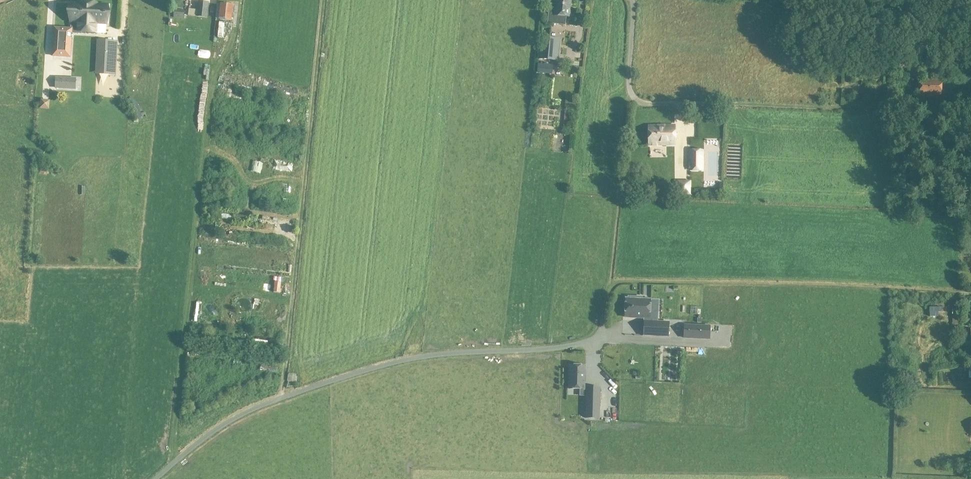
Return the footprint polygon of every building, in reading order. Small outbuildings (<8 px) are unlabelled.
[(57,11),(67,11),(67,0),(65,0),(57,0),(57,11)] [(555,6),(550,5),(548,23),(565,25),(565,17),(569,18),(572,1),(566,0),(556,0),(555,6)] [(209,3),(199,1),(197,16),(207,18),(209,3)] [(79,33),(79,31),(96,32),(96,23),(106,24),(107,6),(96,5),(96,4),(79,3),(79,4),(72,4),(71,21),(72,22),(71,29),(55,28),(53,56),(68,57),(69,45),(71,45),(71,32),(79,33)] [(232,21),(233,5),(217,3),(215,18),(219,18),(219,20),(232,21)] [(174,9),(173,18),(183,18),(184,10),(174,9)] [(558,61),(561,39),(541,37),(539,59),(558,61)] [(98,41),(97,67),(106,68),(116,68),(117,42),(98,41)] [(553,65),(538,64),(537,73),(552,74),(553,65)] [(75,78),(56,77),(55,88),(75,89),(75,78)] [(941,97),(941,79),(920,79),(920,97),(941,97)] [(649,145),(674,145),(674,126),(649,126),(649,145)] [(702,151),(690,151),(690,170),(703,170),(702,151)] [(690,182),(678,182),(678,194),(690,194),(690,182)] [(628,297),(628,299),(626,299),(625,317),(646,318),(646,321),(644,321),(644,336),(668,337),(669,322),(657,322),(658,312),(650,311),(650,300),(635,299),(635,297),(628,297)] [(711,325),(684,324),(684,337),(710,339),(711,325)] [(648,373),(647,358),(635,359),(636,373),(648,373)] [(585,389),(585,366),(570,366),(569,389),(585,389)] [(293,381),(294,370),(284,369),(284,381),(293,381)] [(599,419),(600,388),(587,388),(586,418),(599,419)]
